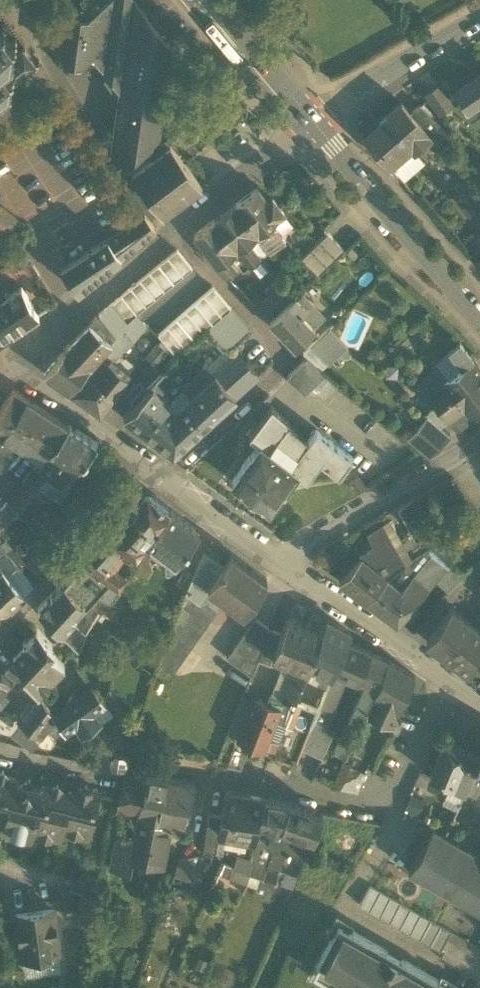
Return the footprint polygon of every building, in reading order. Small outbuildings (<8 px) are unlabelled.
[(146,145),(155,138),(162,133),(169,128),(160,117),(167,67),(179,58),(135,0),(106,0),(87,14),(72,12),(46,31),(65,57),(81,59),(92,51),(120,87),(112,144),(124,162),(146,145)] [(0,92),(1,93),(4,91),(3,90),(10,85),(11,86),(12,83),(11,82),(12,76),(13,75),(13,76),(14,75),(16,78),(19,76),(17,73),(24,68),(26,71),(28,69),(26,66),(35,60),(39,60),(39,56),(35,56),(25,42),(26,39),(0,6),(0,92)] [(455,89),(467,106),(479,97),(479,72),(455,89)] [(426,90),(440,111),(452,103),(438,82),(426,90)] [(363,133),(389,162),(390,161),(410,143),(414,147),(430,134),(430,133),(409,109),(401,99),(378,120),(379,121),(365,133),(364,132),(363,133)] [(430,134),(440,146),(453,135),(419,101),(409,109),(430,133),(430,134)] [(378,120),(364,132),(365,133),(379,121),(378,120)] [(162,133),(155,138),(163,147),(169,142),(162,133)] [(153,155),(163,147),(155,138),(146,145),(153,155)] [(170,142),(169,142),(163,147),(153,155),(132,171),(131,171),(162,213),(163,212),(201,183),(170,142)] [(410,143),(390,161),(404,177),(425,158),(414,147),(410,143)] [(236,202),(258,230),(271,220),(284,211),(272,195),(267,199),(256,185),(235,201),(236,202)] [(237,246),(237,245),(248,238),(258,230),(236,202),(215,217),(237,246)] [(130,223),(107,237),(120,254),(154,227),(150,221),(144,213),(130,223)] [(227,254),(230,251),(237,246),(215,217),(214,217),(193,233),(216,262),(226,273),(237,265),(227,254)] [(275,224),(271,220),(258,230),(270,245),(283,235),(285,234),(276,223),(275,224)] [(315,268),(318,271),(344,246),(327,229),(302,254),(315,268)] [(92,276),(120,254),(107,237),(62,268),(76,288),(92,276)] [(260,253),(248,238),(237,245),(250,260),(258,254),(260,253)] [(237,245),(237,246),(230,251),(243,266),(250,261),(249,261),(250,260),(237,245)] [(177,246),(168,254),(183,272),(192,264),(177,246)] [(168,254),(158,261),(173,280),(183,272),(168,254)] [(158,261),(149,269),(164,287),(173,280),(158,261)] [(149,269),(140,276),(155,295),(164,287),(149,269)] [(256,304),(266,315),(292,290),(278,275),(265,288),(269,292),(256,304)] [(140,276),(130,284),(145,303),(155,295),(140,276)] [(130,284),(121,292),(136,310),(145,303),(130,284)] [(214,284),(204,292),(223,313),(229,307),(231,305),(214,284)] [(0,298),(0,310),(13,329),(38,313),(21,285),(0,298)] [(121,292),(112,299),(127,318),(136,310),(121,292)] [(204,292),(195,300),(214,321),(223,313),(204,292)] [(294,344),(314,324),(310,320),(301,311),(306,305),(295,294),(270,319),(294,344)] [(129,320),(127,318),(112,299),(98,311),(115,332),(123,325),(129,320)] [(195,300),(186,308),(205,329),(214,321),(195,300)] [(314,314),(306,305),(301,311),(310,320),(314,314)] [(205,329),(222,347),(246,326),(229,307),(223,313),(214,321),(205,329)] [(186,308),(177,316),(196,337),(205,329),(186,308)] [(0,310),(0,337),(13,329),(0,310)] [(129,320),(123,325),(132,337),(147,323),(136,310),(127,318),(129,320)] [(89,320),(110,338),(115,332),(98,311),(89,320)] [(314,314),(310,320),(314,324),(319,318),(314,314)] [(177,316),(168,324),(187,345),(196,337),(177,316)] [(89,320),(68,341),(44,371),(68,387),(99,351),(110,338),(89,320)] [(178,353),(187,345),(168,324),(159,332),(178,353)] [(100,353),(85,370),(113,391),(128,371),(110,357),(117,350),(118,351),(132,337),(123,325),(115,332),(110,338),(99,351),(100,353)] [(328,326),(311,343),(319,352),(328,360),(345,343),(328,326)] [(449,349),(461,365),(472,356),(459,339),(448,348),(449,349)] [(153,341),(145,357),(158,363),(166,347),(153,341)] [(312,359),(319,352),(311,343),(303,351),(312,359)] [(215,371),(235,394),(258,372),(238,351),(215,371)] [(286,375),(304,391),(311,384),(324,371),(319,367),(307,355),(294,367),(286,375)] [(472,356),(461,365),(447,375),(426,392),(447,418),(448,418),(454,425),(456,427),(459,426),(472,417),(479,411),(479,366),(472,356)] [(426,391),(426,392),(447,375),(437,362),(436,361),(417,381),(426,391)] [(183,384),(190,394),(215,371),(206,363),(183,384)] [(150,381),(151,383),(166,399),(168,401),(175,409),(190,394),(183,384),(166,365),(150,381)] [(113,391),(85,370),(70,389),(99,409),(113,391)] [(190,394),(211,416),(235,394),(215,371),(190,394)] [(324,371),(311,384),(328,400),(342,385),(324,371)] [(139,380),(123,396),(132,404),(147,388),(139,380)] [(123,413),(140,426),(168,401),(166,399),(151,383),(147,388),(132,404),(123,413)] [(27,395),(13,386),(6,398),(5,398),(0,404),(0,431),(3,429),(27,395)] [(168,401),(140,426),(168,448),(175,447),(194,430),(211,416),(190,394),(175,409),(168,401)] [(31,450),(59,415),(27,395),(3,429),(0,431),(0,458),(17,441),(31,450)] [(260,441),(268,447),(288,419),(271,403),(248,433),(259,442),(260,441)] [(422,449),(429,454),(450,434),(427,413),(406,436),(422,449)] [(68,420),(59,415),(31,450),(41,454),(68,420)] [(308,437),(288,419),(268,447),(296,468),(296,469),(306,476),(320,458),(339,472),(352,454),(316,427),(308,437)] [(36,460),(45,468),(63,479),(69,471),(73,465),(74,466),(98,439),(68,420),(41,454),(42,454),(36,460)] [(268,505),(296,469),(296,468),(268,447),(260,441),(259,442),(250,454),(249,453),(241,465),(242,465),(232,478),(246,489),(245,490),(253,496),(254,495),(268,505)] [(7,493),(8,494),(15,502),(33,482),(45,468),(36,460),(7,493)] [(74,474),(69,471),(63,479),(45,468),(33,482),(59,498),(74,474)] [(124,546),(135,554),(146,538),(145,537),(168,506),(151,492),(143,493),(106,532),(106,531),(105,532),(124,546)] [(15,502),(8,494),(0,502),(0,509),(2,510),(0,512),(0,520),(0,521),(16,502),(15,502)] [(397,506),(411,529),(428,519),(415,496),(397,506)] [(154,544),(175,559),(198,528),(168,506),(145,537),(146,538),(154,544)] [(19,563),(38,545),(17,518),(0,534),(0,540),(3,543),(6,547),(19,563)] [(359,555),(360,557),(386,576),(411,559),(389,519),(367,533),(373,547),(359,555)] [(105,532),(102,536),(121,550),(124,546),(105,532)] [(404,537),(414,555),(423,549),(412,532),(404,537)] [(102,536),(83,556),(117,582),(125,569),(113,560),(121,550),(102,536)] [(146,538),(135,554),(128,565),(144,576),(150,566),(149,552),(154,544),(146,538)] [(181,599),(203,615),(204,615),(219,594),(206,585),(223,562),(204,548),(186,587),(181,599)] [(424,550),(411,559),(386,576),(401,587),(430,555),(424,550)] [(219,594),(243,611),(266,579),(230,552),(223,562),(206,585),(219,594)] [(401,587),(417,600),(446,568),(430,555),(401,587)] [(100,607),(117,582),(83,556),(63,577),(86,601),(90,598),(100,607)] [(365,599),(386,576),(360,557),(339,580),(365,599)] [(1,565),(0,566),(0,592),(9,603),(23,590),(1,565)] [(401,587),(386,576),(365,599),(396,623),(417,600),(401,587)] [(86,601),(63,577),(37,603),(60,625),(68,617),(86,601)] [(9,603),(0,592),(0,613),(9,603)] [(165,638),(183,651),(207,617),(204,615),(203,615),(181,599),(165,638)] [(479,652),(479,629),(450,607),(426,640),(467,670),(467,669),(479,652)] [(85,615),(77,625),(84,631),(92,619),(85,615)] [(257,656),(269,626),(254,615),(226,654),(238,663),(244,654),(256,659),(257,656)] [(306,667),(309,662),(321,630),(286,616),(280,630),(271,653),(272,653),(283,658),(294,662),(306,667)] [(76,643),(84,631),(77,625),(68,617),(60,625),(76,643)] [(326,619),(321,630),(309,662),(332,673),(335,667),(346,640),(350,632),(326,619)] [(12,648),(15,653),(37,684),(63,657),(48,642),(51,639),(35,623),(22,636),(23,637),(12,648)] [(280,630),(269,626),(257,656),(269,661),(272,653),(271,653),(280,630)] [(183,651),(165,638),(158,658),(171,667),(173,664),(183,651)] [(370,651),(346,640),(335,667),(346,672),(358,677),(370,651)] [(358,677),(364,680),(375,685),(388,660),(370,651),(358,677)] [(467,669),(479,679),(479,652),(467,669)] [(38,686),(37,684),(15,653),(4,665),(15,675),(12,678),(32,694),(38,686)] [(294,662),(283,658),(270,691),(281,695),(294,662)] [(414,675),(388,660),(375,685),(377,686),(367,706),(386,715),(383,720),(392,724),(403,699),(414,675)] [(281,695),(293,700),(304,675),(306,667),(294,662),(281,695)] [(306,667),(304,675),(327,685),(332,673),(309,662),(306,667)] [(9,674),(0,666),(0,685),(9,674)] [(327,685),(320,701),(331,706),(346,672),(335,667),(332,673),(327,685)] [(92,678),(76,689),(67,695),(52,706),(54,709),(64,723),(75,715),(92,703),(104,696),(92,678)] [(377,686),(375,685),(364,680),(354,702),(367,708),(367,706),(377,686)] [(1,703),(9,694),(0,686),(0,703),(1,703)] [(32,694),(17,713),(37,730),(44,721),(45,721),(54,709),(52,706),(38,686),(32,694)] [(65,692),(67,695),(76,689),(73,686),(65,692)] [(227,729),(238,734),(254,695),(243,691),(227,729)] [(281,695),(270,691),(266,700),(279,705),(277,709),(288,713),(293,700),(281,695)] [(238,734),(262,744),(274,716),(277,709),(279,705),(266,700),(254,695),(238,734)] [(335,708),(331,706),(320,701),(312,720),(327,726),(335,708)] [(341,732),(353,738),(365,712),(367,708),(354,702),(341,732)] [(99,714),(92,703),(75,715),(82,726),(99,714)] [(365,712),(383,720),(386,715),(367,706),(367,708),(365,712)] [(55,729),(64,723),(54,709),(45,721),(55,729)] [(274,716),(285,721),(288,713),(277,709),(274,716)] [(38,730),(37,730),(17,713),(10,722),(31,738),(38,730)] [(308,730),(285,721),(274,716),(262,744),(274,749),(271,754),(294,763),(300,750),(308,730)] [(300,750),(321,759),(334,729),(327,726),(312,720),(308,730),(300,750)] [(38,730),(31,738),(28,743),(46,747),(54,729),(44,721),(37,730),(38,730)] [(332,752),(345,756),(353,738),(341,732),(332,752)] [(474,769),(479,757),(479,755),(447,740),(431,774),(450,783),(463,790),(464,788),(474,768),(474,769)] [(365,771),(343,761),(332,785),(357,790),(365,771)] [(474,793),(479,783),(479,772),(474,769),(474,768),(464,788),(474,793)] [(0,769),(0,814),(4,815),(13,779),(15,773),(0,769)] [(115,810),(137,815),(142,793),(147,773),(126,769),(115,810)] [(147,773),(142,793),(188,804),(189,804),(195,782),(147,772),(147,773)] [(41,785),(13,779),(4,815),(3,821),(30,828),(31,822),(41,785)] [(42,780),(41,785),(31,822),(58,829),(60,823),(69,786),(42,780)] [(71,781),(69,786),(60,823),(88,830),(99,788),(71,781)] [(463,790),(450,783),(441,802),(455,808),(463,790)] [(256,837),(259,821),(260,817),(246,814),(250,794),(225,790),(221,814),(219,830),(220,830),(256,837)] [(182,827),(188,804),(142,793),(137,815),(169,824),(182,827)] [(424,799),(411,793),(404,808),(417,814),(424,799)] [(260,817),(263,797),(250,794),(246,814),(260,817)] [(281,825),(289,802),(263,797),(260,817),(259,821),(272,823),(281,825)] [(322,812),(289,802),(281,825),(282,826),(292,829),(313,836),(322,812)] [(204,847),(216,850),(220,830),(219,830),(221,814),(209,812),(208,821),(204,847)] [(137,815),(132,842),(116,838),(109,866),(114,867),(114,866),(128,869),(130,857),(161,863),(169,824),(137,815)] [(266,842),(270,831),(272,823),(259,821),(256,837),(252,858),(255,859),(266,864),(273,844),(266,842)] [(270,831),(279,834),(282,826),(281,825),(272,823),(270,831)] [(271,866),(279,868),(285,848),(292,829),(282,826),(279,834),(270,831),(266,842),(273,844),(266,864),(271,866)] [(408,870),(479,910),(479,854),(478,853),(433,828),(408,870)] [(313,836),(292,829),(285,848),(305,855),(313,836)] [(233,863),(251,870),(255,859),(252,858),(236,852),(233,863)] [(191,855),(178,858),(174,871),(170,884),(185,888),(196,863),(191,855)] [(266,864),(255,859),(251,870),(252,870),(261,874),(267,876),(271,866),(266,864)] [(229,875),(247,881),(252,870),(251,870),(233,863),(229,875)] [(267,876),(261,874),(257,885),(253,895),(268,900),(279,868),(271,866),(267,876)] [(247,881),(257,885),(261,874),(252,870),(247,881)] [(380,891),(370,885),(359,905),(369,911),(380,891)] [(390,897),(380,891),(369,911),(380,916),(390,897)] [(401,902),(390,897),(380,916),(390,922),(401,902)] [(411,908),(401,902),(390,922),(400,928),(411,908)] [(16,913),(21,957),(59,952),(53,908),(16,913)] [(421,914),(411,908),(400,928),(410,933),(421,914)] [(431,919),(421,914),(410,933),(420,939),(431,919)] [(442,925),(431,919),(420,939),(431,945),(442,925)] [(330,980),(345,987),(449,987),(450,985),(338,923),(315,965),(333,975),(330,980)] [(452,931),(442,925),(431,945),(441,950),(452,931)] [(61,969),(59,952),(21,957),(23,974),(61,969)] [(333,975),(315,965),(312,970),(330,980),(333,975)]
